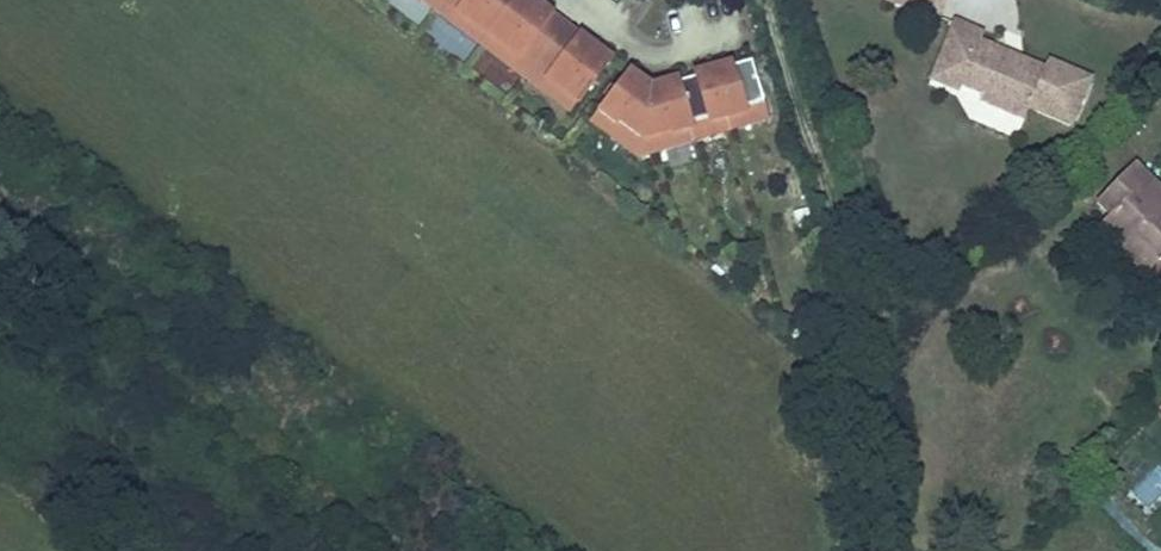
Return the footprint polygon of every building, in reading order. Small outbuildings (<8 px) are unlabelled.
[(444,0),(437,0),(432,6),(477,39),(484,30),(444,0)] [(507,0),(444,0),(484,30),(507,0)] [(546,13),(531,2),(532,0),(507,0),(484,30),(528,62),(553,31),(540,22),(546,13)] [(539,0),(532,0),(531,2),(546,13),(550,8),(539,0)] [(942,0),(895,0),(937,15),(942,0)] [(1069,124),(1089,77),(1047,59),(1043,67),(1020,57),(1017,64),(998,56),(1001,49),(979,40),(982,31),(954,19),(937,60),(964,72),(959,82),(981,91),(978,99),(1023,118),(1028,106),(1069,124)] [(528,62),(484,30),(477,39),(521,72),(528,62)] [(591,47),(595,41),(580,30),(576,35),(591,47)] [(575,98),(610,53),(595,41),(591,47),(576,35),(570,44),(553,31),(528,62),(575,98)] [(1020,57),(1001,49),(998,56),(1017,64),(1020,57)] [(731,63),(748,58),(747,54),(730,59),(731,63)] [(765,118),(748,58),(731,63),(730,59),(704,67),(719,119),(752,109),(756,121),(765,118)] [(959,82),(964,72),(937,60),(930,78),(956,89),(959,82)] [(575,98),(528,62),(521,72),(568,107),(575,98)] [(650,151),(632,89),(650,84),(627,67),(594,110),(612,124),(614,121),(638,138),(642,153),(650,151)] [(719,119),(704,67),(694,69),(695,73),(677,78),(676,75),(668,77),(683,129),(719,119)] [(677,78),(695,73),(694,69),(676,75),(677,78)] [(683,129),(668,77),(652,82),(652,83),(650,84),(632,89),(650,151),(663,147),(660,136),(683,129)] [(756,121),(752,109),(719,119),(722,130),(756,121)] [(638,138),(614,121),(612,124),(594,110),(587,120),(634,155),(642,153),(638,138)] [(722,130),(719,119),(683,129),(686,141),(722,130)] [(663,147),(686,141),(683,129),(660,136),(663,147)] [(1135,160),(1095,200),(1108,214),(1094,228),(1140,274),(1160,253),(1160,186),(1135,160)]
